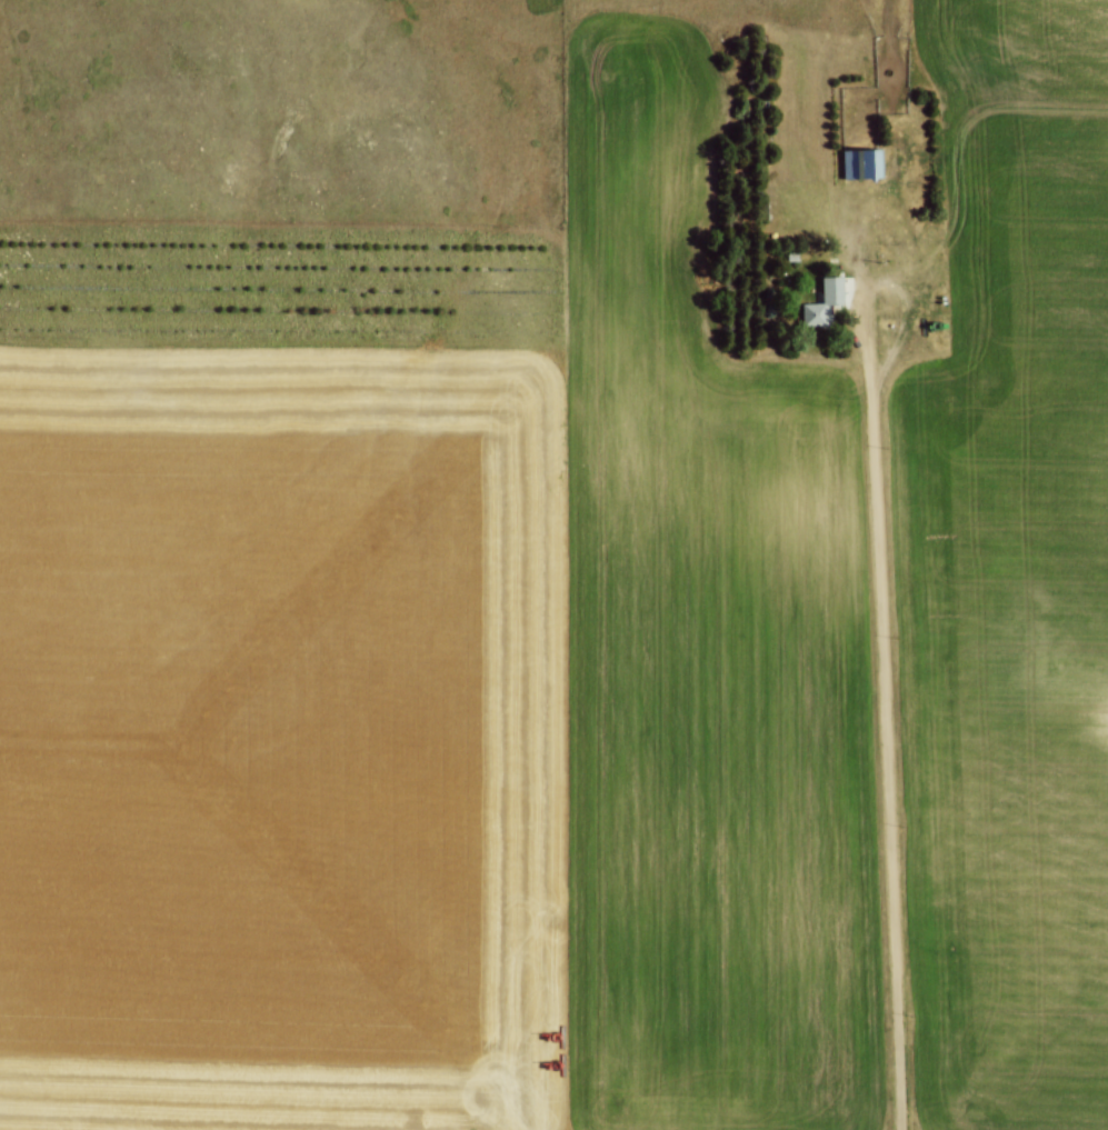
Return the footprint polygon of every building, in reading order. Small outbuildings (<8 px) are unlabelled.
[(838,150),(878,148),(879,178),(840,180),(838,150)] [(797,304),(798,323),(818,323),(818,319),(826,318),(825,302),(838,302),(838,291),(820,292),(820,302),(797,304)]
